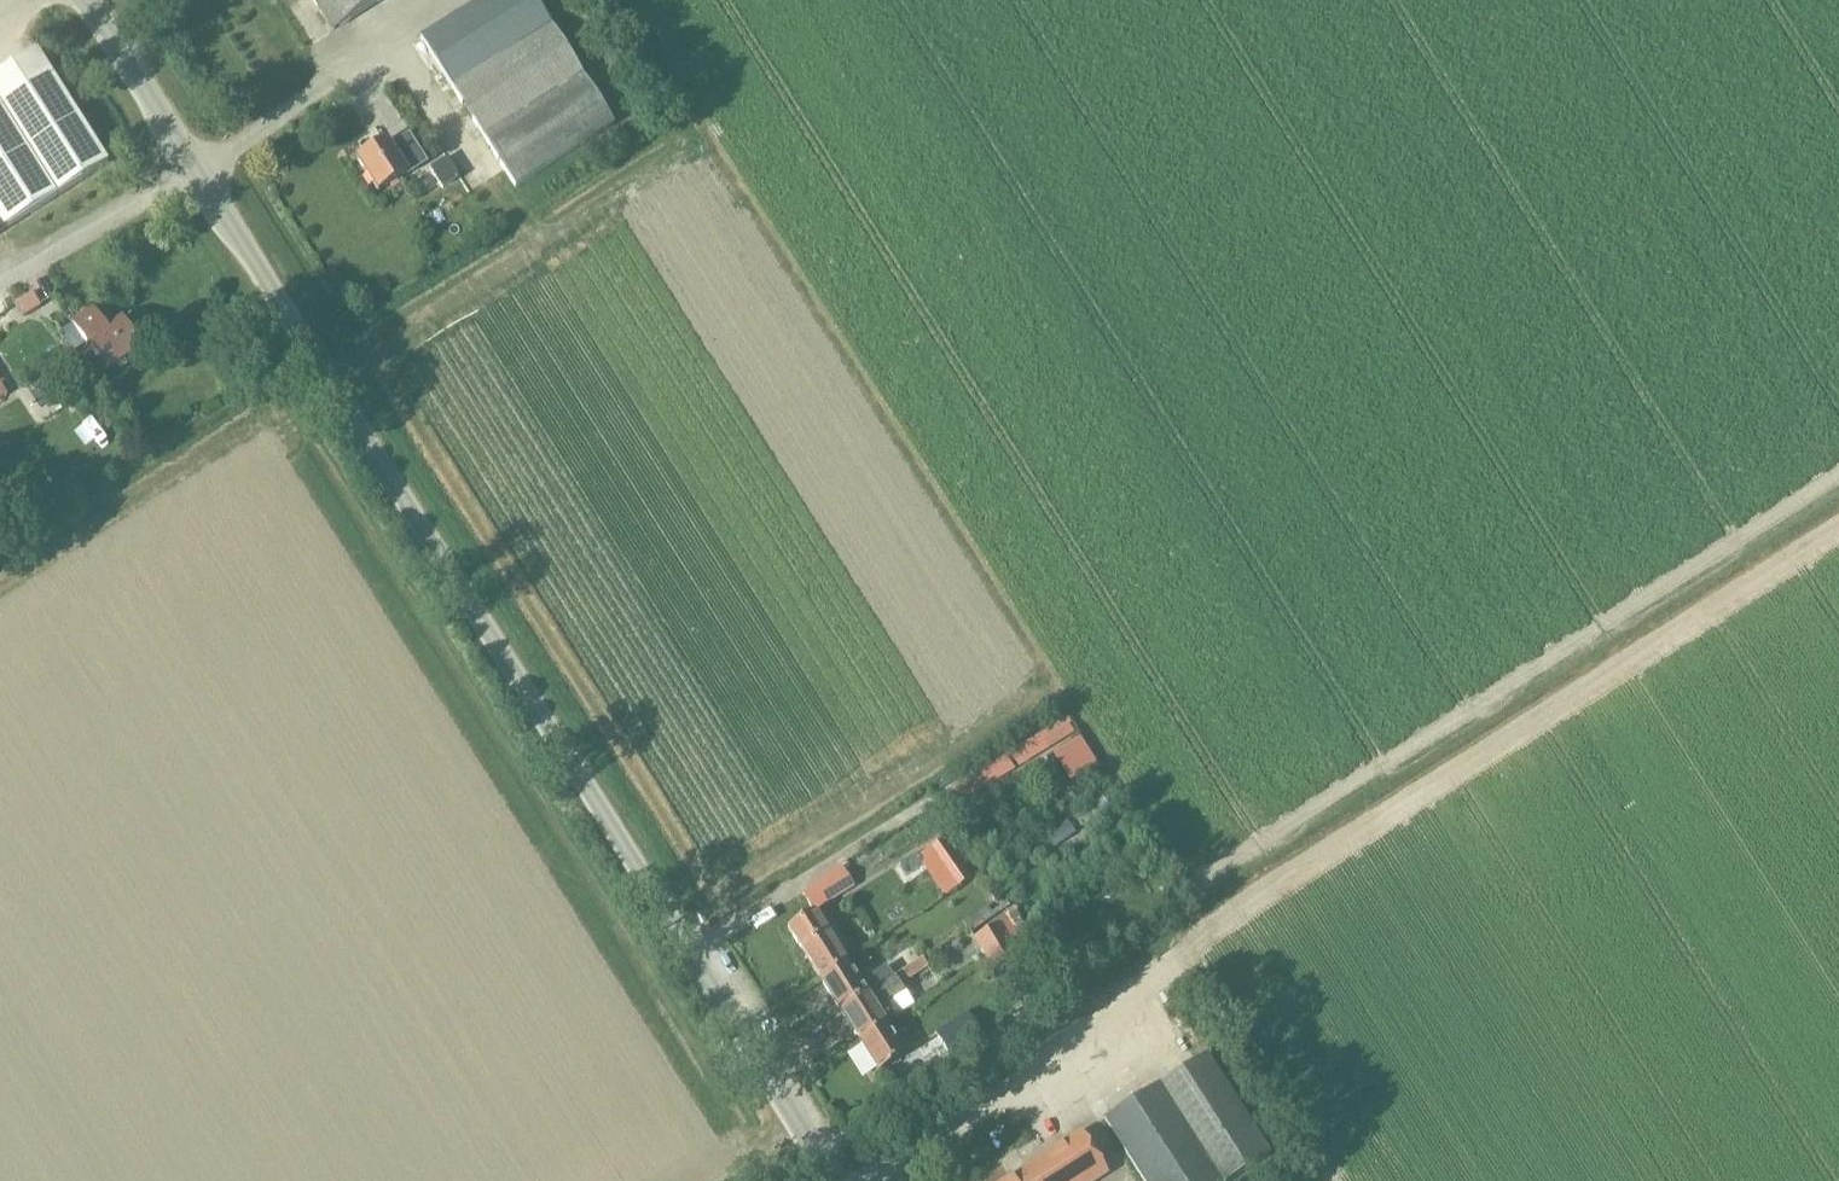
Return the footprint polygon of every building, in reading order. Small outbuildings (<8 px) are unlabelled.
[(379,0),(313,0),(332,30),(379,0)] [(534,0),(478,0),(419,37),(514,186),(612,124),(534,0)] [(20,35),(0,47),(0,60),(15,84),(0,93),(0,248),(110,178),(20,35)] [(410,141),(393,152),(385,140),(356,159),(377,192),(407,173),(423,162),(410,141)] [(18,316),(41,301),(30,285),(7,300),(18,316)] [(122,321),(107,330),(93,309),(71,323),(86,347),(90,344),(93,350),(81,357),(95,379),(107,371),(108,371),(141,350),(122,321)] [(969,878),(942,837),(927,847),(955,887),(969,878)] [(836,873),(815,886),(826,902),(847,889),(836,873)] [(846,963),(826,932),(813,912),(787,928),(800,948),(820,980),(846,963)] [(1007,917),(973,938),(991,968),(1016,953),(1013,947),(1021,942),(1007,917)] [(894,967),(902,983),(929,970),(921,953),(894,967)] [(865,994),(865,993),(846,963),(820,980),(839,1010),(865,994)] [(878,986),(893,977),(886,966),(871,975),(877,985),(878,986)] [(899,988),(893,977),(878,986),(877,985),(865,993),(865,994),(839,1010),(858,1041),(885,1025),(898,1017),(885,997),(899,988)] [(811,1053),(846,1036),(836,1016),(801,1033),(811,1053)] [(904,1055),(885,1025),(858,1041),(878,1072),(904,1055)] [(994,1069),(1011,1058),(1005,1048),(988,1058),(994,1069)] [(1271,1155),(1206,1054),(1157,1085),(1104,1119),(1143,1180),(1230,1180),(1271,1155)] [(1106,1173),(1080,1133),(1003,1180),(1094,1180),(1106,1173)]
